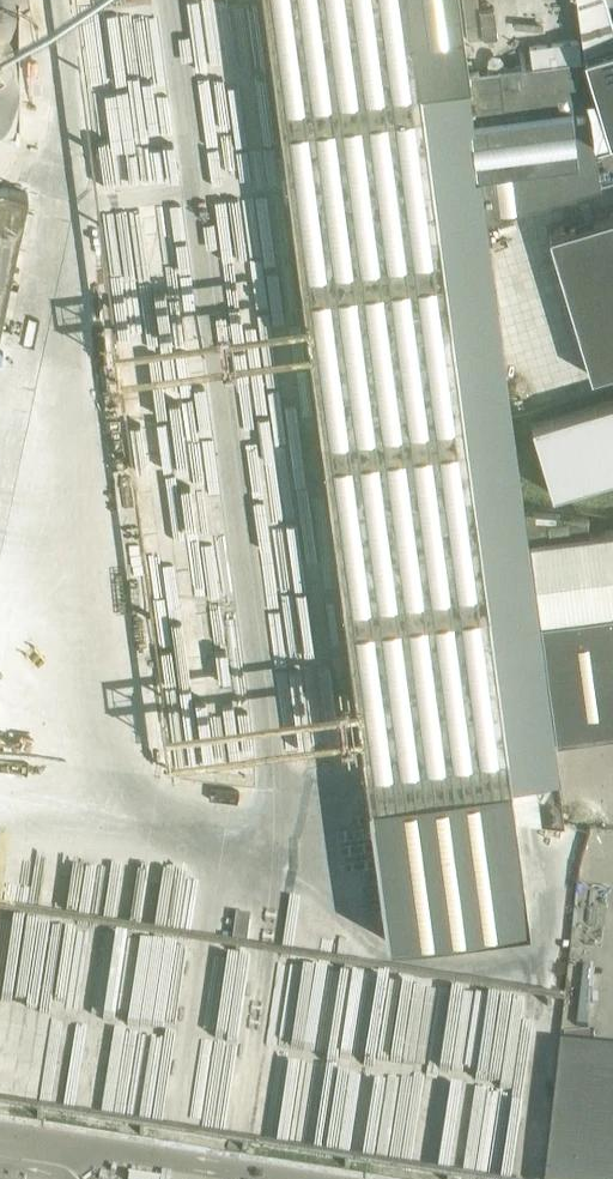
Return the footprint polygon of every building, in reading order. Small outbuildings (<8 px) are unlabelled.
[(455,0),(263,0),(367,795),(510,776),(515,815),(564,821),(485,219),(600,184),(583,56),(465,71),(455,0)] [(583,50),(612,41),(612,22),(606,0),(576,0),(583,50)] [(40,139),(58,43),(4,32),(0,52),(0,131),(40,139)] [(612,134),(612,43),(584,52),(609,135),(612,134)] [(28,191),(0,185),(0,327),(28,191)] [(548,234),(591,375),(612,368),(612,214),(548,234)] [(531,423),(552,493),(612,474),(612,399),(531,423)] [(589,531),(586,515),(525,507),(540,616),(612,606),(612,528),(589,531)] [(540,616),(556,737),(612,729),(612,606),(540,616)] [(529,920),(515,815),(510,776),(367,795),(386,939),(529,920)] [(560,1048),(547,1178),(612,1178),(612,1054),(560,1048)]
